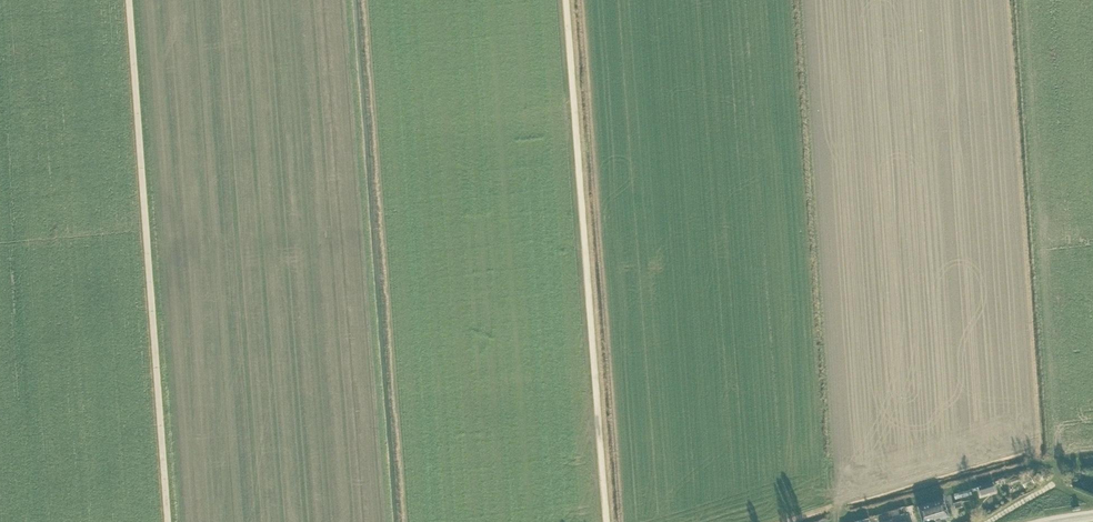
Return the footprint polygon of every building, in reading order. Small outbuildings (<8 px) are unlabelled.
[(1034,484),(1030,477),(1021,482),(1025,489),(1034,484)] [(981,497),(996,493),(993,483),(978,487),(981,497)] [(944,500),(943,499),(917,507),(922,521),(940,521),(949,519),(944,500)]
